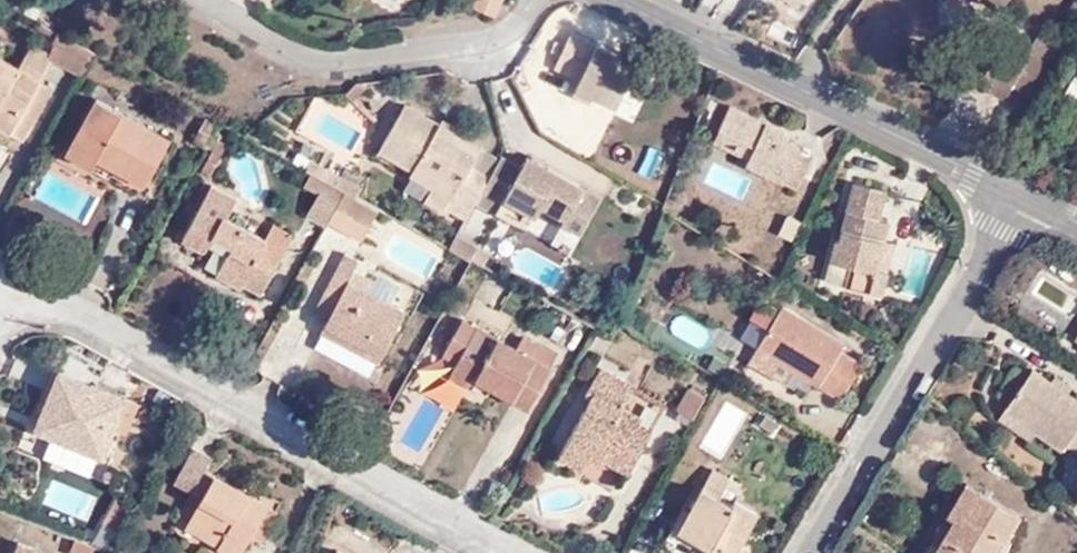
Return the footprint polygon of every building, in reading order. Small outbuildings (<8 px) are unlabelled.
[(509,0),(480,0),(501,13),(509,0)] [(91,48),(57,27),(43,49),(51,54),(79,70),(91,48)] [(570,83),(585,91),(608,103),(627,63),(565,30),(548,63),(572,76),(570,83)] [(1055,63),(1066,46),(1043,30),(1031,49),(1055,63)] [(43,49),(26,39),(12,63),(0,56),(0,122),(20,133),(49,81),(38,76),(51,54),(43,49)] [(352,101),(370,80),(354,82),(344,92),(352,101)] [(580,100),(585,91),(570,83),(565,90),(580,100)] [(106,144),(149,168),(168,134),(91,92),(60,147),(95,166),(106,144)] [(469,163),(479,145),(480,143),(405,101),(380,148),(414,168),(417,162),(457,186),(451,199),(458,204),(454,210),(470,219),(477,205),(492,176),(469,163)] [(787,180),(799,158),(803,150),(775,136),(779,128),(733,106),(718,138),(732,145),(726,157),(749,169),(746,175),(795,200),(802,188),(787,180)] [(207,125),(201,135),(210,139),(219,145),(224,136),(207,125)] [(219,145),(210,139),(197,163),(207,169),(219,145)] [(136,190),(149,168),(106,144),(95,166),(136,190)] [(502,160),(504,157),(479,145),(469,163),(492,176),(502,160)] [(306,167),(337,184),(360,197),(366,186),(298,147),(291,159),(306,167)] [(814,166),(799,158),(787,180),(802,188),(814,166)] [(528,159),(521,171),(545,185),(553,172),(528,159)] [(521,171),(502,160),(492,176),(477,205),(497,216),(498,214),(514,222),(516,218),(526,223),(531,213),(541,219),(545,208),(568,221),(554,245),(569,255),(573,251),(576,253),(601,206),(584,197),(587,192),(553,172),(545,185),(521,171)] [(417,162),(414,168),(411,172),(438,191),(451,199),(457,186),(417,162)] [(303,208),(320,217),(337,184),(306,167),(299,181),(314,189),(303,208)] [(214,256),(254,278),(268,254),(249,244),(256,231),(215,209),(225,189),(202,176),(174,227),(193,238),(198,230),(221,242),(214,256)] [(844,265),(839,284),(875,297),(881,278),(871,275),(881,245),(887,225),(876,223),(886,189),(852,180),(833,234),(828,232),(820,257),(844,265)] [(337,184),(320,217),(354,234),(371,203),(360,197),(337,184)] [(451,199),(438,191),(432,201),(452,214),(454,210),(458,204),(451,199)] [(531,213),(526,223),(537,229),(541,219),(531,213)] [(265,217),(256,231),(249,244),(268,254),(284,227),(265,217)] [(465,255),(486,267),(493,255),(461,236),(453,248),(465,255)] [(871,275),(881,278),(891,247),(881,245),(871,275)] [(250,286),(254,278),(214,256),(208,266),(234,281),(236,277),(250,286)] [(316,313),(381,350),(403,311),(360,286),(339,273),(345,265),(330,256),(316,282),(329,289),(316,313)] [(815,276),(839,284),(844,265),(820,257),(815,276)] [(339,273),(360,286),(366,276),(345,265),(339,273)] [(459,301),(473,280),(461,272),(446,293),(459,301)] [(303,305),(316,313),(329,289),(316,282),(303,305)] [(755,340),(789,361),(837,392),(856,361),(837,347),(841,341),(780,302),(755,340)] [(435,381),(454,392),(462,379),(467,370),(481,378),(519,398),(547,346),(534,338),(527,352),(508,340),(455,311),(438,341),(452,351),(435,381)] [(375,362),(381,350),(316,313),(309,325),(313,328),(367,358),(375,362)] [(677,313),(669,331),(706,349),(715,330),(677,313)] [(564,348),(576,324),(566,317),(553,342),(564,348)] [(516,327),(508,340),(527,352),(534,338),(516,327)] [(359,370),(367,358),(313,328),(306,341),(359,370)] [(782,375),(789,361),(755,340),(747,352),(782,375)] [(1005,411),(1037,429),(1061,444),(1065,439),(1076,446),(1076,394),(1068,388),(1049,377),(1033,367),(1005,411)] [(627,468),(652,428),(619,410),(634,387),(604,369),(591,391),(596,395),(561,451),(579,462),(588,446),(627,468)] [(467,370),(462,379),(477,386),(481,378),(467,370)] [(1054,370),(1049,377),(1068,388),(1072,383),(1054,370)] [(114,424),(125,400),(60,371),(36,426),(101,455),(114,424)] [(687,416),(700,394),(687,384),(673,407),(687,416)] [(139,406),(125,400),(114,424),(129,429),(139,406)] [(773,429),(780,420),(769,409),(760,419),(773,429)] [(1037,429),(1005,411),(1004,409),(999,418),(1031,439),(1037,429)] [(239,552),(251,528),(266,497),(267,494),(200,463),(208,447),(187,438),(170,474),(203,491),(188,520),(223,536),(220,544),(239,552)] [(736,533),(756,504),(734,490),(729,498),(716,490),(728,472),(714,462),(689,497),(674,520),(702,536),(708,539),(705,544),(718,552),(723,552),(736,533)] [(1026,513),(982,486),(961,517),(956,514),(933,551),(926,547),(922,552),(993,552),(1004,536),(1009,540),(1026,513)] [(674,520),(689,497),(685,493),(661,529),(664,538),(682,550),(690,539),(697,545),(702,536),(674,520)] [(266,497),(251,528),(263,535),(278,503),(266,497)] [(736,533),(723,552),(738,552),(747,541),(736,533)] [(45,549),(27,542),(22,552),(43,552),(45,549)]
